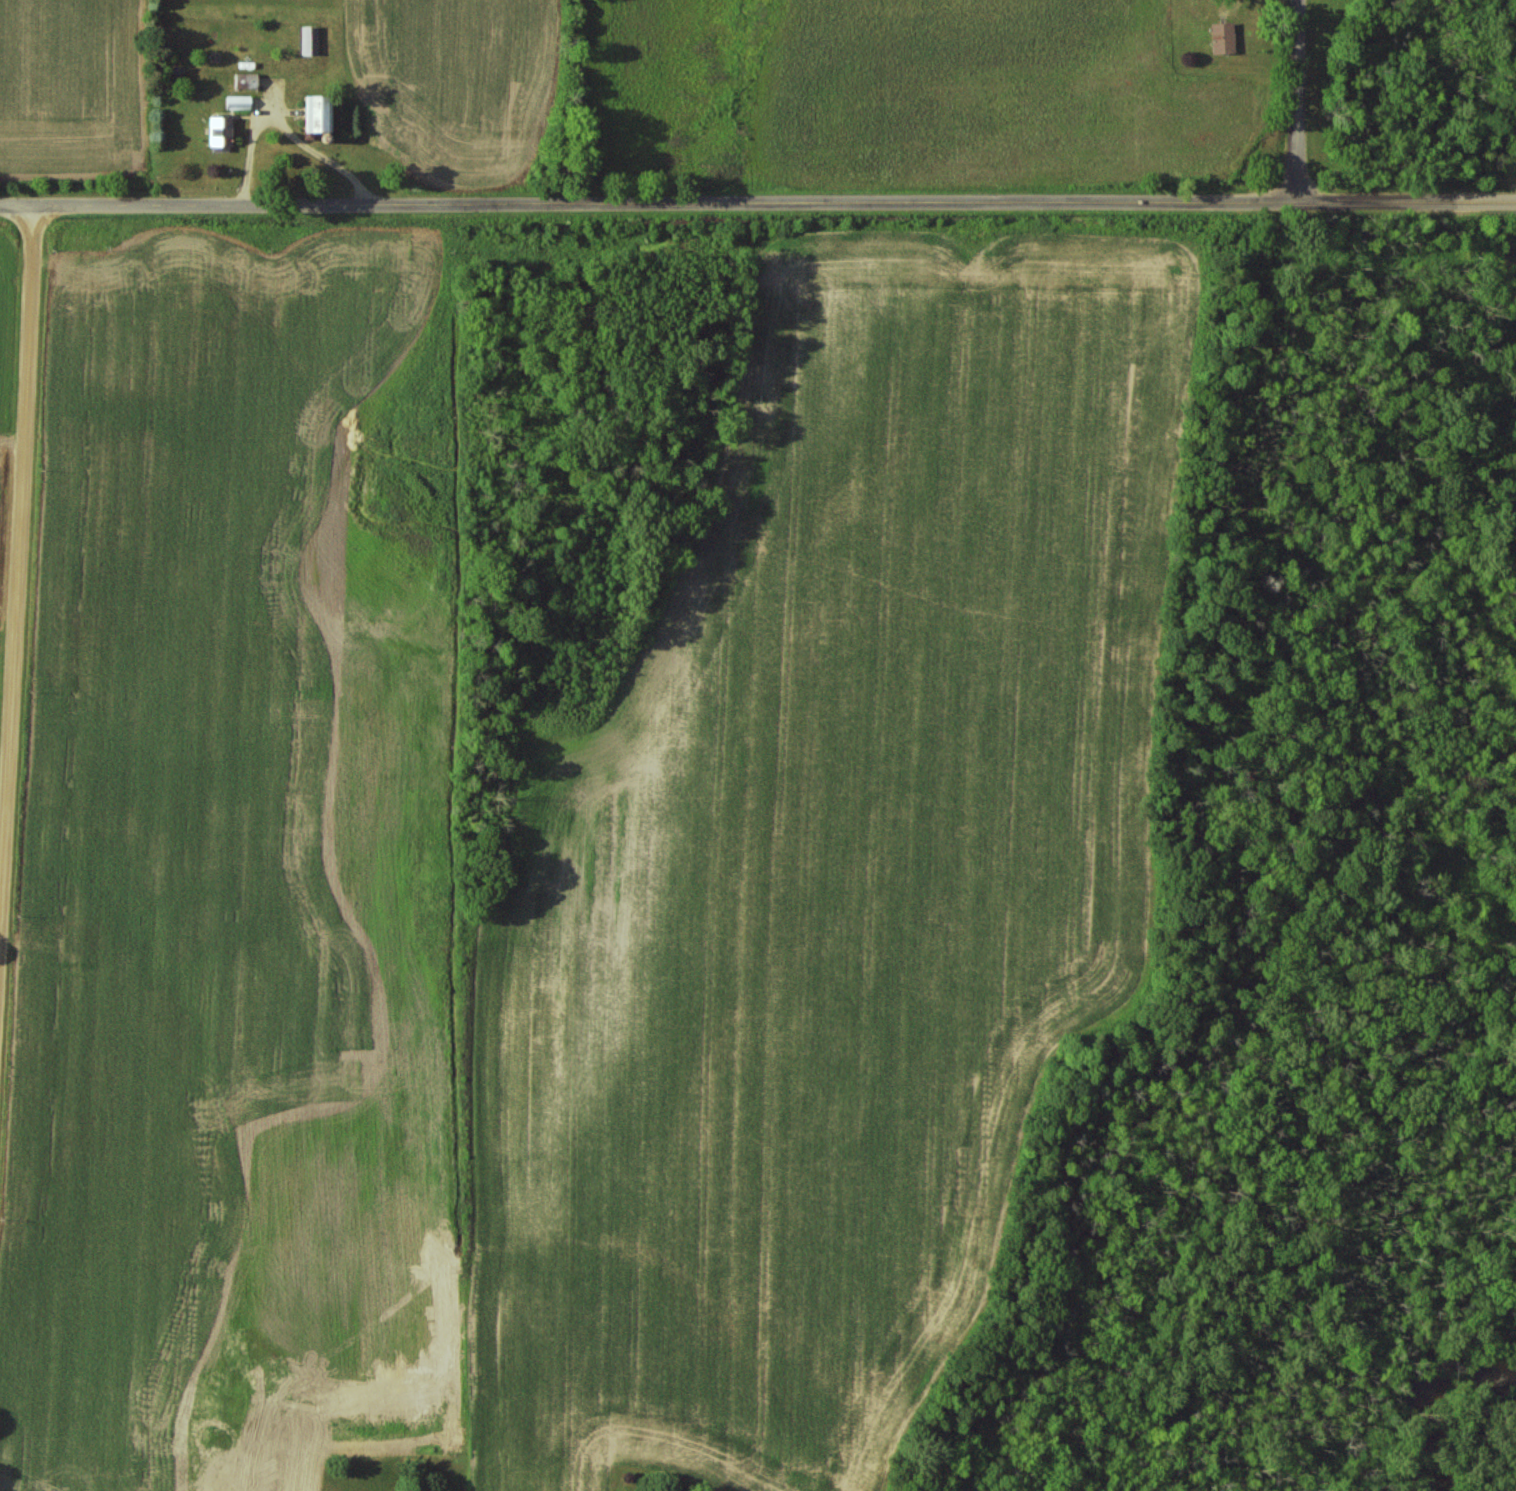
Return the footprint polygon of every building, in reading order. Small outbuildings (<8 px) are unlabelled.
[(1209,24),(1211,54),(1234,53),(1233,23),(1209,24)] [(301,55),(317,55),(317,27),(300,27),(301,55)] [(225,109),(249,110),(250,97),(226,96),(225,109)] [(327,96),(302,96),(301,132),(326,132),(327,96)] [(230,152),(231,118),(209,117),(208,151),(230,152)]
